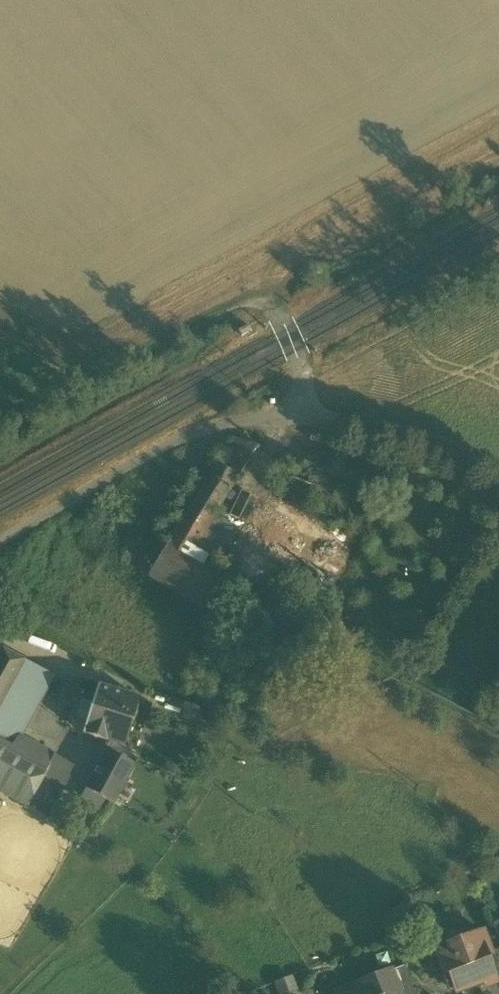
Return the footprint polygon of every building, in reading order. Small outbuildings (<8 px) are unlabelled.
[(233,438),(216,465),(238,478),(258,447),(233,438)] [(172,539),(193,552),(214,518),(238,478),(216,465),(172,539)] [(230,517),(238,522),(255,495),(247,490),(230,517)] [(290,576),(325,598),(355,550),(279,503),(250,551),(290,576)] [(193,552),(215,565),(223,553),(224,554),(237,532),(214,518),(193,552)] [(212,616),(235,578),(234,577),(215,565),(193,552),(172,539),(148,578),(212,616)] [(250,551),(242,565),(234,577),(235,578),(238,574),(278,597),(290,576),(250,551)] [(215,565),(234,577),(242,565),(224,554),(223,553),(215,565)] [(14,750),(21,738),(53,678),(3,651),(0,656),(0,743),(14,750)] [(83,700),(94,703),(98,688),(88,685),(83,700)] [(140,700),(98,688),(94,703),(88,722),(85,736),(87,736),(126,748),(140,700)] [(94,703),(83,700),(77,719),(88,722),(94,703)] [(35,746),(21,738),(14,750),(28,758),(35,746)] [(49,769),(28,758),(14,750),(0,743),(0,792),(28,807),(49,769)] [(35,746),(28,758),(49,769),(55,757),(35,746)] [(107,802),(114,806),(133,768),(107,754),(87,792),(107,802)] [(73,767),(55,757),(49,769),(28,807),(48,818),(73,767)] [(107,802),(87,792),(81,803),(100,814),(107,802)] [(461,984),(463,989),(483,982),(481,978),(492,974),(486,958),(493,956),(492,953),(483,932),(448,946),(450,951),(437,956),(450,988),(461,984)] [(492,953),(493,956),(486,958),(492,974),(493,978),(495,983),(498,981),(498,951),(492,953)] [(400,993),(415,993),(404,966),(391,971),(400,993)] [(391,971),(335,993),(336,993),(400,993),(391,971)] [(481,978),(483,982),(493,978),(492,974),(481,978)] [(274,984),(278,993),(294,993),(298,992),(292,977),(274,984)]
